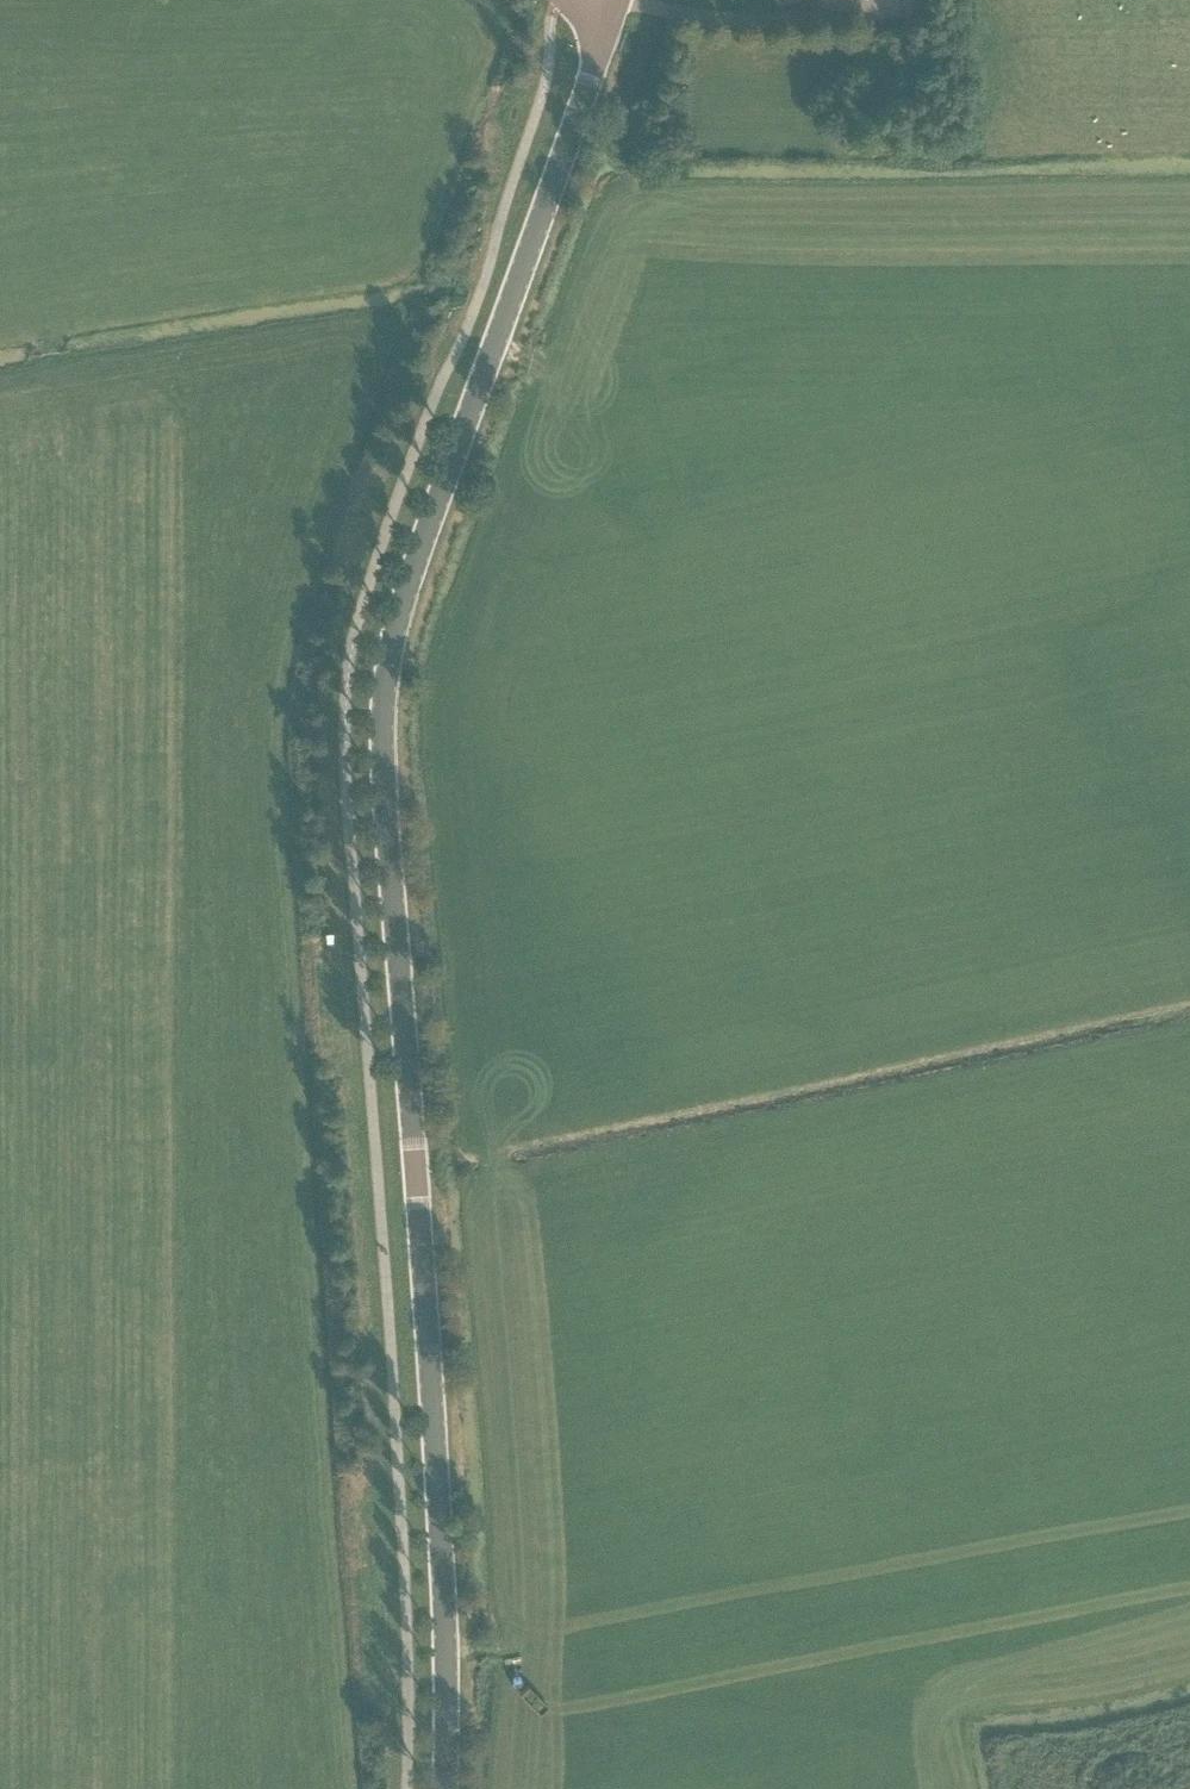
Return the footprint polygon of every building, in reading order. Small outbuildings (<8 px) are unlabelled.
[(21,351),(0,352),(0,365),(21,364),(21,351)]
